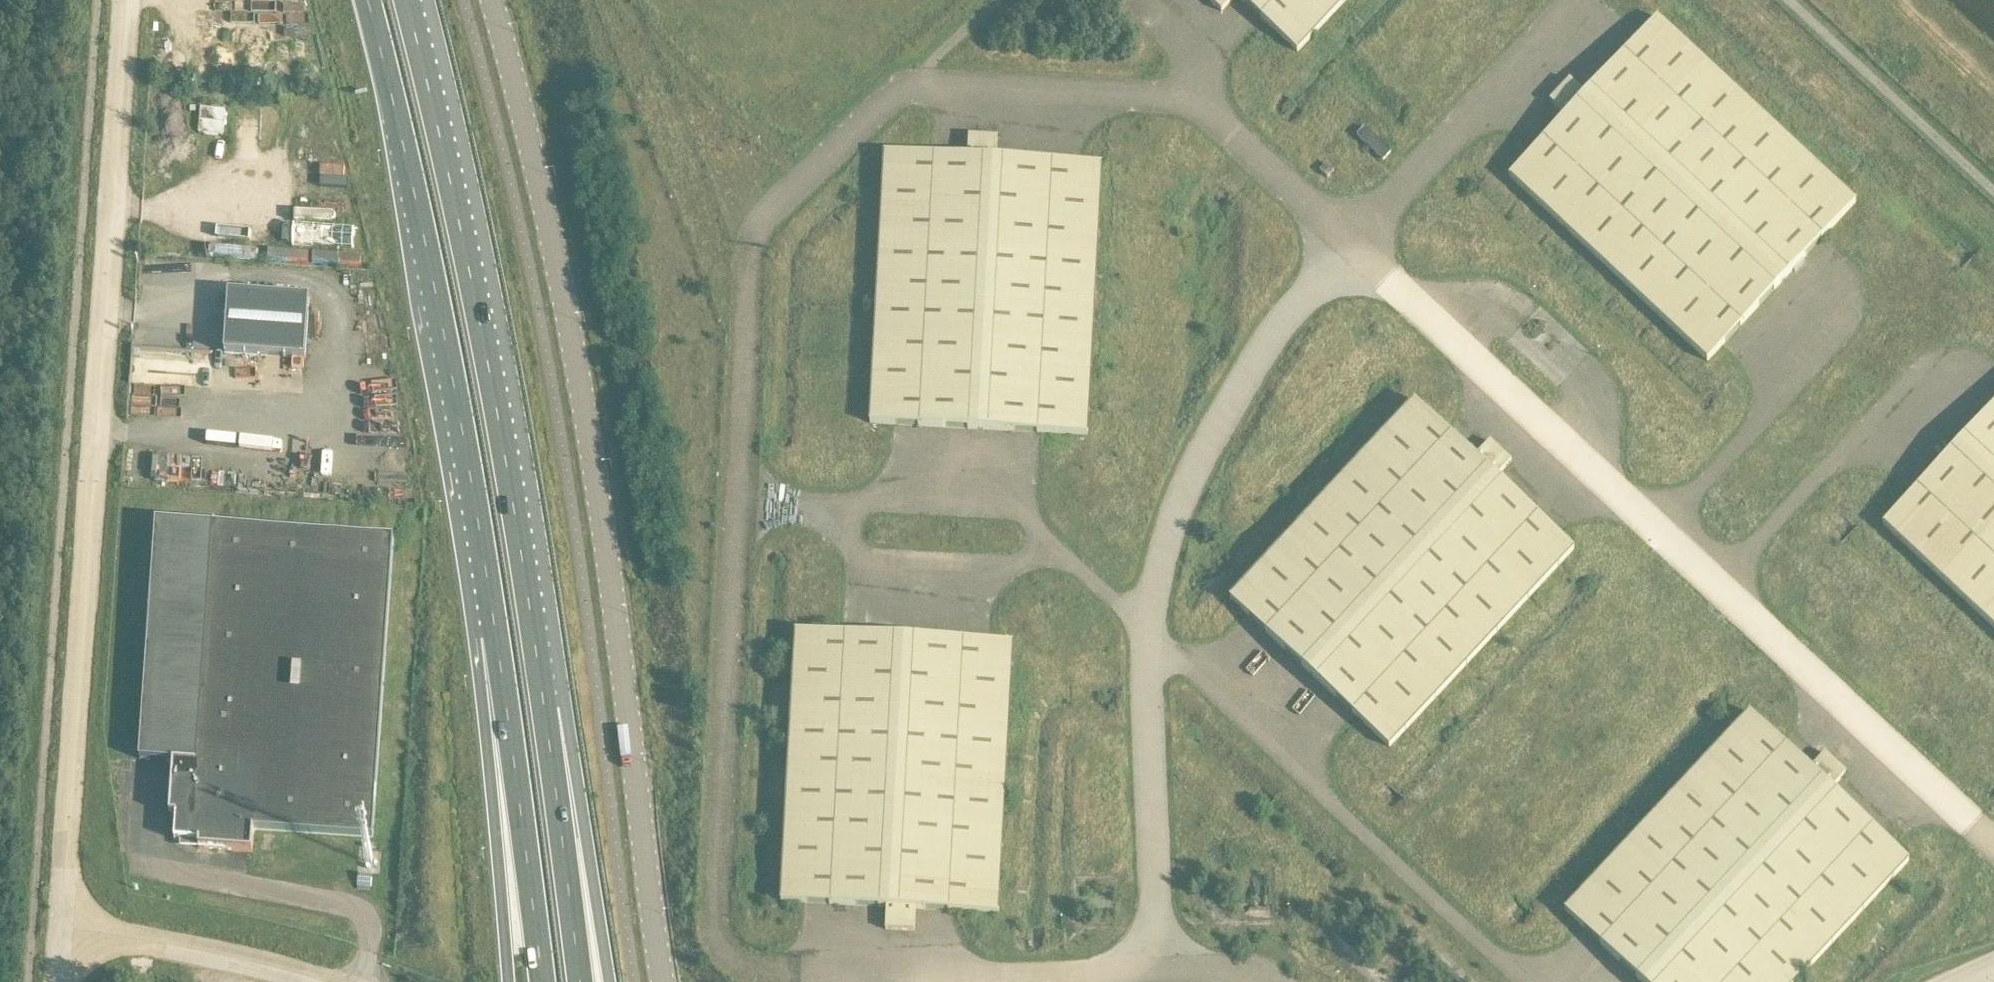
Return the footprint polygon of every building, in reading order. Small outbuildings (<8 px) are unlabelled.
[(1221,14),(1235,0),(1206,0),(1221,14)] [(1347,0),(1240,0),(1298,53),(1347,0)] [(1509,177),(1707,363),(1857,203),(1658,17),(1586,95),(1571,81),(1551,103),(1566,117),(1509,177)] [(226,112),(201,110),(198,134),(223,137),(226,112)] [(1088,435),(1102,166),(997,161),(999,137),(967,136),(966,158),(885,154),(871,424),(1088,435)] [(1327,165),(1320,173),(1328,179),(1334,172),(1327,165)] [(317,248),(317,224),(300,223),(299,248),(317,248)] [(309,299),(228,294),(224,355),(305,360),(309,299)] [(214,383),(214,351),(135,351),(135,383),(214,383)] [(1389,749),(1574,550),(1496,477),(1511,461),(1490,442),(1475,458),(1414,401),(1229,600),(1389,749)] [(1881,527),(1993,632),(1993,406),(1881,527)] [(175,481),(178,458),(158,455),(155,478),(175,481)] [(373,839),(374,819),(393,538),(156,522),(140,761),(173,763),(170,817),(176,817),(174,842),(199,844),(199,850),(252,854),(254,831),(373,839)] [(999,914),(1013,645),(795,634),(781,903),(887,909),(886,932),(915,934),(917,910),(999,914)] [(1565,912),(1640,981),(1796,981),(1908,862),(1829,790),(1845,772),(1826,754),(1810,770),(1749,714),(1565,912)]
